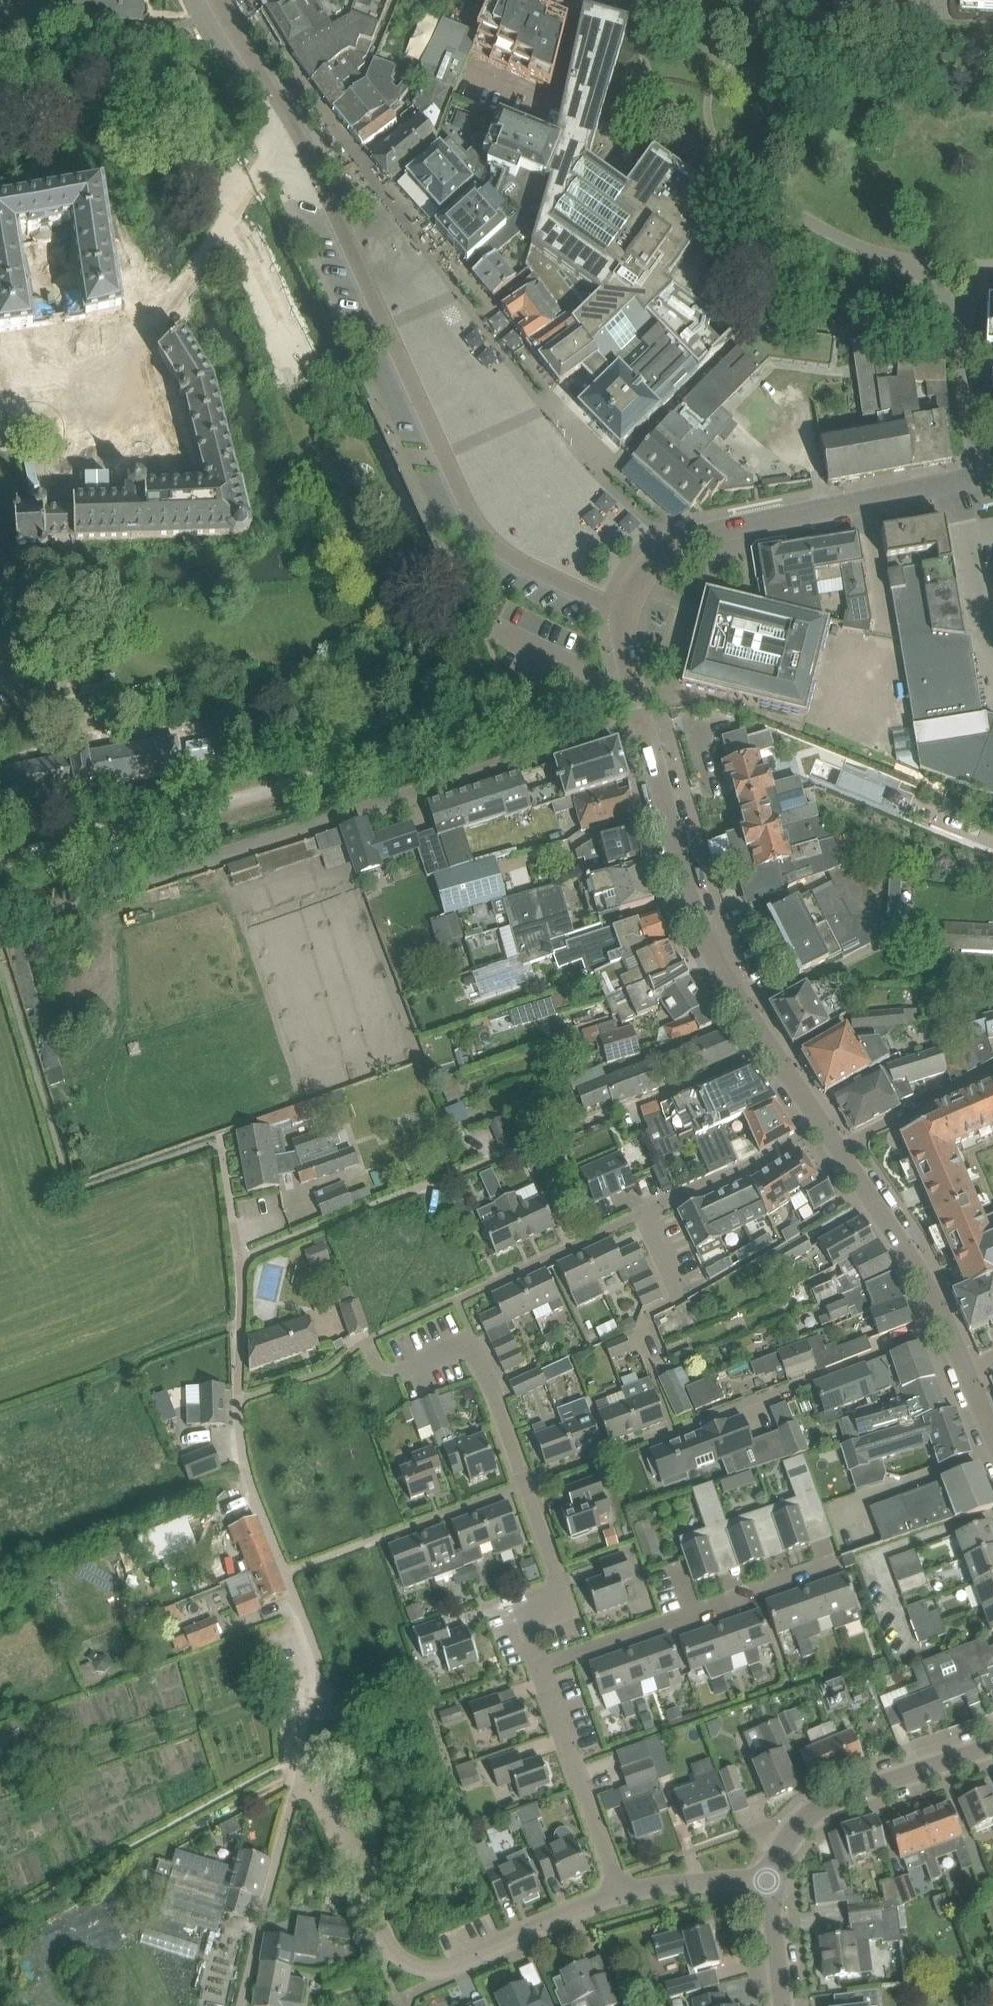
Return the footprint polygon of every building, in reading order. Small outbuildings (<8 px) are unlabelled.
[(143,24),(144,21),(148,21),(148,5),(144,5),(144,0),(61,0),(61,1),(73,1),(72,22),(143,24)] [(289,49),(330,29),(334,28),(345,30),(356,0),(278,0),(264,6),(289,49)] [(311,80),(342,55),(349,50),(354,52),(357,41),(370,45),(371,43),(384,11),(388,0),(356,0),(345,30),(334,28),(330,29),(289,49),(293,55),(311,80)] [(571,7),(572,0),(491,0),(477,30),(480,31),(471,54),(473,55),(461,84),(537,118),(550,89),(560,48),(563,36),(570,7),(571,7)] [(963,9),(992,11),(992,0),(963,0),(963,9)] [(578,332),(540,360),(559,385),(584,368),(601,385),(579,406),(623,450),(633,440),(631,437),(758,314),(756,312),(734,334),(732,332),(719,345),(707,332),(711,319),(714,321),(715,320),(711,317),(730,255),(748,269),(750,266),(700,231),(698,233),(700,234),(696,240),(680,228),(706,191),(652,152),(625,188),(588,161),(628,23),(589,11),(589,12),(585,11),(585,9),(584,8),(556,138),(561,139),(545,182),(549,183),(549,184),(548,189),(540,216),(525,267),(532,276),(564,318),(567,316),(578,332)] [(391,180),(404,169),(432,145),(435,142),(479,34),(443,19),(422,63),(423,79),(427,81),(424,90),(413,103),(421,112),(370,156),(391,180)] [(311,80),(332,108),(354,92),(353,90),(365,81),(358,71),(366,64),(363,60),(367,57),(373,43),(371,43),(370,45),(357,41),(354,52),(349,50),(342,55),(311,80)] [(332,108),(351,132),(376,112),(379,116),(397,101),(397,102),(398,101),(396,98),(398,96),(400,99),(414,81),(407,75),(395,89),(390,84),(397,66),(375,58),(365,81),(353,90),(354,92),(332,108)] [(227,74),(223,77),(228,84),(233,82),(227,74)] [(376,112),(351,132),(363,147),(379,134),(394,122),(401,116),(397,110),(401,107),(397,102),(397,101),(379,116),(376,112)] [(454,246),(467,261),(512,221),(548,189),(549,184),(549,183),(545,182),(561,139),(556,138),(543,133),(530,128),(499,115),(488,142),(484,153),(463,201),(446,216),(435,225),(449,241),(454,246)] [(442,212),(446,216),(463,201),(484,153),(488,142),(479,133),(471,141),(475,145),(464,155),(450,139),(440,147),(439,146),(435,142),(432,145),(406,167),(404,169),(408,174),(406,176),(440,213),(442,212)] [(114,265),(102,183),(0,200),(0,342),(3,342),(11,390),(14,405),(15,405),(18,421),(20,420),(24,419),(25,429),(38,427),(39,427),(47,426),(48,425),(57,424),(57,414),(62,414),(60,397),(61,397),(51,336),(49,320),(31,324),(17,230),(27,228),(27,231),(61,226),(61,223),(71,222),(85,313),(121,308),(114,265)] [(548,189),(512,221),(522,232),(540,216),(548,189)] [(495,255),(485,263),(473,273),(493,298),(515,279),(503,265),(495,255)] [(528,344),(529,345),(564,318),(532,276),(514,291),(518,297),(502,308),(502,307),(501,308),(527,344),(528,344)] [(529,345),(540,360),(578,332),(567,316),(564,318),(529,345)] [(864,333),(874,334),(875,324),(865,323),(864,333)] [(740,349),(760,368),(769,359),(832,367),(836,340),(759,330),(740,349)] [(250,521),(249,521),(214,379),(185,336),(148,359),(161,380),(162,381),(173,398),(192,473),(192,482),(146,484),(146,478),(139,473),(131,474),(127,479),(128,509),(91,509),(71,509),(58,509),(59,540),(71,540),(91,540),(231,539),(232,541),(234,542),(235,542),(235,543),(238,543),(240,543),(241,543),(243,543),(244,542),(246,542),(247,541),(248,540),(250,539),(251,537),(252,536),(252,534),(253,533),(253,532),(253,531),(253,530),(253,529),(253,528),(253,526),(252,525),(251,523),(250,521)] [(863,417),(882,414),(872,344),(871,344),(853,342),(851,341),(851,343),(852,343),(863,416),(862,416),(862,418),(863,418),(863,417)] [(951,432),(944,351),(898,351),(898,348),(872,344),(882,414),(892,413),(894,426),(903,423),(912,470),(951,462),(946,432),(951,432)] [(684,404),(633,460),(689,511),(697,502),(700,505),(709,496),(712,498),(720,488),(724,492),(754,488),(753,481),(723,454),(712,443),(719,435),(725,440),(737,426),(731,421),(734,418),(720,408),(760,369),(760,368),(740,349),(739,348),(684,404)] [(903,423),(894,426),(821,436),(824,459),(827,479),(828,485),(912,470),(903,423)] [(17,552),(47,551),(47,540),(59,540),(58,509),(47,508),(47,501),(42,496),(32,498),(32,509),(14,509),(17,552)] [(972,788),(992,731),(992,718),(985,715),(985,714),(982,714),(972,657),(973,657),(970,638),(964,637),(945,520),(882,530),(884,550),(889,573),(888,573),(891,592),(892,592),(914,726),(913,726),(920,769),(972,788)] [(858,535),(809,542),(816,584),(818,596),(844,591),(846,600),(868,597),(863,564),(861,554),(858,535)] [(757,581),(761,604),(764,604),(821,616),(818,596),(816,584),(809,542),(781,547),(781,545),(765,548),(759,556),(764,580),(757,581)] [(764,604),(761,604),(706,590),(682,684),(702,689),(731,697),(806,715),(830,621),(764,604)] [(846,612),(843,629),(869,633),(872,619),(870,609),(848,612),(846,612)] [(972,788),(992,796),(992,731),(972,788)] [(742,733),(722,739),(729,763),(723,764),(725,772),(758,763),(755,754),(767,751),(771,767),(878,800),(884,781),(829,764),(832,756),(770,736),(768,737),(767,732),(745,738),(743,733),(742,733)] [(176,739),(106,751),(86,755),(80,756),(71,758),(6,769),(11,793),(1,795),(3,811),(19,808),(18,798),(78,787),(85,786),(91,785),(181,769),(176,739)] [(554,762),(560,780),(623,761),(618,742),(554,762)] [(547,805),(552,803),(574,796),(628,780),(623,761),(560,780),(563,788),(547,793),(548,796),(545,797),(547,805)] [(758,763),(725,772),(728,784),(732,782),(738,802),(794,787),(793,780),(768,787),(763,770),(760,771),(758,763)] [(441,836),(463,829),(504,816),(505,818),(532,809),(526,791),(520,772),(427,802),(434,821),(439,837),(441,836)] [(574,796),(552,803),(555,814),(577,808),(582,831),(635,818),(629,781),(628,780),(574,796)] [(794,787),(738,802),(745,829),(775,821),(777,828),(818,817),(817,814),(815,806),(807,808),(802,792),(800,785),(794,787)] [(732,833),(726,834),(735,870),(741,869),(818,847),(834,842),(826,828),(818,817),(777,828),(775,821),(745,829),(732,833)] [(355,861),(357,860),(362,873),(379,867),(377,861),(418,847),(418,845),(411,825),(371,839),(365,821),(343,828),(348,845),(354,861),(355,861)] [(322,854),(348,845),(343,828),(317,837),(322,854)] [(474,862),(463,829),(441,836),(451,869),(474,862)] [(593,840),(583,846),(576,851),(578,858),(585,857),(588,870),(608,868),(642,860),(636,829),(593,840)] [(741,869),(735,870),(745,905),(749,904),(763,900),(763,896),(766,895),(766,896),(784,891),(798,883),(828,872),(848,864),(834,842),(818,847),(741,869)] [(504,887),(495,857),(434,875),(446,915),(507,897),(504,887)] [(228,867),(231,877),(261,868),(258,858),(228,867)] [(589,876),(578,879),(582,895),(594,892),(601,918),(618,913),(654,902),(643,865),(590,880),(589,876)] [(866,917),(868,878),(836,886),(814,897),(812,892),(770,913),(787,949),(817,935),(813,927),(836,915),(866,917)] [(890,880),(888,920),(899,921),(902,882),(890,880)] [(504,900),(511,926),(568,911),(561,884),(535,891),(518,896),(508,899),(504,900)] [(511,926),(519,955),(520,955),(554,941),(567,936),(575,933),(568,911),(511,926)] [(563,955),(563,957),(563,958),(564,960),(565,961),(567,962),(569,962),(572,961),(589,956),(595,974),(606,969),(613,967),(612,965),(650,951),(649,949),(670,942),(659,912),(640,919),(568,942),(570,949),(566,951),(564,953),(563,955)] [(456,914),(445,918),(452,941),(463,938),(456,914)] [(817,935),(787,949),(800,974),(828,960),(827,958),(840,951),(837,945),(862,933),(879,934),(880,925),(877,924),(877,920),(858,919),(858,920),(834,919),(826,923),(828,927),(817,935)] [(992,950),(992,924),(945,923),(944,948),(992,950)] [(554,941),(520,955),(523,965),(558,953),(554,941)] [(606,969),(595,974),(603,992),(606,999),(607,1000),(627,991),(648,982),(683,966),(680,958),(672,941),(670,942),(649,949),(650,951),(612,965),(613,967),(606,969)] [(512,984),(505,964),(479,973),(486,993),(512,984)] [(627,991),(607,1000),(613,1015),(618,1013),(622,1024),(631,1020),(657,1008),(657,1001),(661,1000),(665,993),(688,976),(683,966),(648,982),(627,991)] [(665,993),(661,1000),(662,1000),(662,1001),(663,1004),(672,1016),(677,1024),(684,1021),(683,1020),(708,1005),(705,1001),(691,980),(688,976),(665,993)] [(769,1006),(792,1044),(828,1024),(846,1014),(830,986),(806,985),(769,1006)] [(551,994),(557,1008),(579,1000),(574,986),(551,994)] [(552,999),(531,1005),(536,1021),(557,1014),(552,999)] [(677,1024),(664,1028),(670,1040),(711,1028),(720,1022),(708,1005),(683,1020),(684,1021),(677,1024)] [(883,1013),(850,1015),(852,1030),(874,1028),(889,1027),(920,1024),(919,1010),(901,1011),(883,1013)] [(971,1039),(987,1034),(989,1038),(992,1037),(992,1013),(983,1016),(984,1020),(966,1026),(971,1039)] [(633,1027),(624,1029),(620,1031),(616,1020),(584,1031),(587,1044),(601,1041),(608,1063),(640,1053),(633,1027)] [(818,1041),(801,1051),(813,1072),(825,1093),(830,1090),(848,1079),(870,1066),(889,1055),(888,1054),(885,1049),(882,1045),(903,1026),(889,1027),(874,1028),(864,1035),(851,1036),(845,1026),(818,1041)] [(682,1049),(627,1070),(636,1097),(664,1087),(659,1074),(688,1062),(694,1076),(741,1056),(726,1031),(682,1049)] [(941,1049),(921,1056),(900,1063),(886,1068),(881,1070),(850,1085),(832,1094),(838,1106),(841,1112),(844,1111),(906,1078),(909,1083),(946,1071),(949,1076),(952,1082),(992,1060),(992,1051),(989,1038),(987,1034),(971,1039),(941,1049)] [(405,1043),(394,1047),(398,1059),(409,1056),(405,1043)] [(463,1052),(455,1055),(460,1069),(468,1066),(463,1052)] [(776,1100),(763,1081),(751,1065),(748,1066),(676,1098),(671,1101),(669,1097),(646,1105),(620,1116),(624,1127),(645,1119),(656,1144),(673,1137),(675,1143),(685,1139),(693,1136),(705,1162),(707,1161),(712,1171),(709,1173),(710,1173),(737,1161),(721,1124),(744,1114),(774,1101),(776,1100)] [(636,1097),(627,1070),(604,1079),(600,1068),(570,1079),(575,1094),(579,1093),(585,1110),(612,1099),(614,1105),(636,1097)] [(906,1078),(844,1111),(854,1128),(872,1119),(899,1106),(897,1102),(914,1094),(909,1083),(906,1078)] [(456,1080),(441,1085),(448,1102),(462,1097),(456,1080)] [(935,1108),(939,1118),(940,1117),(952,1146),(952,1145),(992,1128),(992,1083),(935,1108)] [(342,1090),(330,1094),(333,1103),(345,1099),(342,1090)] [(238,1131),(243,1162),(286,1154),(286,1153),(282,1129),(320,1116),(315,1100),(257,1120),(260,1127),(238,1131)] [(784,1117),(774,1101),(744,1114),(752,1131),(784,1117)] [(513,1142),(504,1116),(491,1122),(500,1148),(513,1142)] [(794,1132),(784,1117),(752,1131),(760,1151),(794,1132)] [(900,1134),(966,1286),(966,1287),(992,1276),(986,1264),(991,1262),(986,1253),(981,1255),(977,1247),(992,1240),(984,1218),(952,1145),(952,1146),(940,1117),(939,1118),(900,1134)] [(286,1154),(243,1162),(249,1192),(280,1186),(278,1175),(297,1171),(302,1183),(318,1178),(345,1168),(337,1144),(341,1143),(335,1126),(293,1141),(296,1152),(286,1153),(286,1154)] [(799,1149),(770,1167),(791,1200),(803,1192),(814,1209),(836,1195),(820,1171),(815,1174),(799,1149)] [(538,1152),(525,1158),(532,1173),(545,1167),(538,1152)] [(621,1152),(581,1170),(595,1203),(636,1185),(621,1152)] [(751,1177),(750,1177),(768,1215),(791,1200),(770,1167),(752,1179),(751,1177)] [(525,1240),(505,1196),(493,1169),(480,1174),(491,1199),(495,1197),(497,1200),(496,1201),(503,1215),(482,1225),(484,1228),(483,1232),(486,1238),(489,1239),(496,1254),(525,1240)] [(750,1177),(727,1188),(744,1225),(767,1214),(767,1215),(768,1215),(750,1177)] [(315,1193),(323,1215),(353,1203),(344,1182),(315,1193)] [(703,1197),(703,1198),(721,1237),(722,1237),(721,1236),(744,1225),(727,1188),(704,1199),(703,1197)] [(514,1192),(505,1196),(525,1240),(555,1226),(542,1197),(521,1207),(514,1192)] [(721,1237),(703,1198),(678,1209),(697,1248),(721,1237)] [(459,1211),(464,1221),(474,1217),(470,1207),(459,1211)] [(819,1212),(801,1222),(805,1230),(824,1219),(819,1212)] [(984,1218),(992,1240),(992,1214),(984,1218)] [(860,1217),(819,1240),(829,1258),(830,1260),(833,1267),(839,1264),(879,1241),(876,1236),(863,1216),(860,1217)] [(805,1230),(801,1222),(800,1221),(782,1231),(787,1241),(805,1230)] [(769,1233),(752,1243),(756,1252),(773,1242),(769,1233)] [(773,1253),(781,1267),(812,1249),(804,1235),(773,1253)] [(625,1283),(631,1280),(631,1279),(651,1271),(638,1242),(618,1251),(612,1238),(585,1251),(598,1279),(619,1270),(625,1283)] [(977,1247),(981,1255),(986,1253),(991,1262),(986,1264),(992,1276),(992,1240),(977,1247)] [(879,1241),(839,1264),(846,1278),(853,1290),(896,1272),(887,1256),(879,1241)] [(305,1250),(311,1265),(330,1258),(324,1242),(305,1250)] [(756,1252),(752,1243),(735,1252),(739,1261),(756,1252)] [(583,1287),(598,1279),(585,1251),(558,1263),(566,1281),(571,1292),(572,1292),(576,1301),(587,1295),(583,1287)] [(706,1269),(711,1278),(728,1268),(724,1259),(706,1269)] [(547,1268),(519,1281),(533,1310),(537,1319),(553,1312),(564,1306),(560,1297),(555,1286),(547,1268)] [(631,1279),(631,1280),(637,1293),(657,1284),(651,1271),(631,1279)] [(828,1314),(819,1317),(822,1326),(850,1314),(849,1309),(855,1306),(858,1316),(859,1316),(871,1311),(905,1297),(896,1272),(853,1290),(839,1296),(839,1297),(838,1297),(823,1303),(828,1314)] [(953,1292),(970,1331),(990,1322),(992,1326),(992,1276),(966,1287),(966,1286),(953,1292)] [(829,1279),(810,1287),(818,1305),(823,1303),(838,1297),(829,1279)] [(479,1317),(492,1345),(512,1335),(510,1331),(516,1328),(512,1320),(533,1310),(519,1281),(492,1294),(499,1308),(479,1317)] [(335,1289),(340,1306),(351,1335),(369,1329),(358,1299),(357,1300),(351,1284),(335,1289)] [(657,1284),(637,1293),(643,1306),(663,1297),(657,1284)] [(905,1297),(871,1311),(880,1335),(910,1324),(910,1323),(914,1321),(911,1312),(905,1297)] [(249,1336),(250,1369),(320,1346),(309,1316),(249,1336)] [(637,1325),(632,1316),(619,1323),(624,1333),(635,1328),(637,1325)] [(616,1320),(597,1326),(601,1336),(619,1331),(616,1320)] [(828,1349),(823,1334),(814,1337),(814,1338),(786,1349),(769,1355),(769,1356),(751,1363),(754,1373),(765,1369),(767,1373),(775,1369),(777,1364),(782,1362),(787,1376),(816,1365),(812,1355),(828,1349)] [(492,1345),(499,1358),(518,1348),(512,1335),(492,1345)] [(626,1336),(608,1344),(606,1344),(612,1358),(613,1358),(632,1350),(626,1336)] [(838,1347),(843,1360),(872,1349),(867,1336),(838,1347)] [(934,1375),(921,1342),(864,1363),(875,1393),(894,1386),(895,1389),(934,1375)] [(518,1348),(499,1358),(505,1371),(525,1362),(518,1348)] [(864,1363),(815,1382),(826,1411),(819,1414),(823,1425),(837,1420),(833,1409),(875,1393),(864,1363)] [(540,1368),(530,1373),(510,1382),(517,1397),(547,1383),(540,1368)] [(693,1409),(683,1389),(675,1370),(660,1377),(678,1416),(693,1409)] [(686,1387),(696,1410),(725,1398),(715,1375),(686,1387)] [(934,1375),(895,1389),(899,1400),(905,1398),(906,1402),(881,1409),(860,1414),(854,1416),(857,1427),(860,1433),(866,1431),(912,1418),(913,1420),(946,1408),(934,1375)] [(666,1420),(655,1390),(654,1391),(649,1377),(622,1388),(623,1391),(627,1401),(638,1431),(666,1420)] [(188,1424),(202,1423),(202,1425),(226,1425),(225,1385),(201,1385),(201,1405),(187,1405),(188,1424)] [(627,1401),(623,1391),(596,1401),(600,1411),(599,1411),(603,1422),(610,1441),(638,1431),(627,1401)] [(437,1395),(422,1400),(434,1434),(449,1428),(445,1416),(454,1413),(457,1406),(452,1393),(438,1398),(437,1395)] [(795,1401),(787,1404),(792,1416),(800,1412),(795,1401)] [(878,1402),(846,1413),(848,1418),(854,1416),(860,1414),(881,1409),(878,1402)] [(173,1403),(158,1408),(163,1422),(178,1416),(173,1403)] [(579,1418),(563,1424),(574,1454),(603,1444),(596,1425),(592,1414),(591,1414),(587,1405),(576,1409),(579,1418)] [(409,1407),(401,1410),(406,1423),(414,1420),(409,1407)] [(849,1470),(850,1470),(869,1464),(869,1462),(895,1454),(932,1443),(939,1464),(971,1452),(956,1409),(924,1420),(841,1445),(849,1470)] [(790,1457),(779,1430),(753,1440),(744,1416),(726,1422),(725,1420),(703,1428),(704,1431),(650,1451),(653,1458),(648,1460),(654,1476),(659,1474),(659,1475),(661,1481),(686,1471),(729,1455),(736,1473),(790,1457)] [(844,1431),(857,1427),(854,1416),(848,1418),(841,1420),(844,1431)] [(174,1429),(171,1421),(164,1424),(168,1432),(174,1429)] [(574,1454),(563,1424),(548,1430),(545,1421),(532,1425),(536,1435),(535,1435),(546,1465),(574,1454)] [(778,1428),(779,1430),(790,1458),(808,1450),(796,1421),(778,1428)] [(444,1444),(455,1474),(467,1469),(471,1480),(497,1471),(483,1434),(467,1439),(466,1436),(444,1444)] [(213,1446),(181,1459),(187,1474),(190,1480),(222,1467),(213,1446)] [(398,1480),(405,1483),(411,1499),(426,1493),(427,1497),(441,1491),(435,1474),(443,1471),(434,1446),(412,1454),(415,1463),(400,1468),(402,1473),(398,1480)] [(797,1498),(770,1507),(780,1536),(781,1536),(785,1550),(810,1542),(803,1523),(826,1515),(804,1454),(783,1461),(797,1498)] [(992,1507),(992,1500),(978,1464),(942,1479),(943,1481),(870,1507),(882,1543),(960,1516),(965,1517),(992,1507)] [(751,1471),(740,1475),(744,1486),(755,1482),(751,1471)] [(566,1488),(573,1505),(561,1510),(571,1537),(607,1524),(603,1515),(611,1512),(598,1476),(566,1488)] [(726,1522),(727,1521),(713,1482),(693,1489),(706,1528),(680,1537),(695,1581),(719,1573),(712,1554),(733,1546),(734,1546),(726,1522)] [(508,1501),(480,1511),(491,1541),(495,1550),(497,1555),(517,1547),(511,1534),(520,1531),(508,1501)] [(770,1507),(727,1521),(726,1522),(734,1546),(733,1546),(740,1566),(765,1557),(760,1543),(780,1536),(770,1507)] [(462,1549),(459,1550),(465,1566),(484,1559),(479,1546),(491,1541),(480,1511),(452,1522),(462,1549)] [(220,1583),(234,1577),(252,1570),(249,1564),(271,1555),(256,1517),(231,1527),(237,1543),(241,1541),(248,1560),(239,1563),(236,1554),(212,1564),(220,1583)] [(966,1558),(992,1548),(992,1528),(990,1521),(957,1533),(966,1558)] [(445,1525),(417,1535),(428,1565),(437,1561),(443,1576),(465,1567),(465,1566),(459,1550),(455,1552),(445,1525)] [(603,1531),(608,1547),(619,1544),(614,1528),(603,1531)] [(659,1554),(652,1530),(636,1535),(644,1559),(659,1554)] [(428,1565),(417,1535),(389,1546),(400,1576),(400,1575),(405,1589),(433,1579),(428,1565)] [(974,1582),(992,1575),(992,1548),(966,1558),(974,1582)] [(856,1564),(857,1564),(853,1553),(853,1552),(842,1556),(842,1557),(843,1558),(846,1568),(856,1564)] [(587,1582),(598,1613),(628,1603),(621,1582),(632,1578),(623,1553),(600,1561),(605,1576),(587,1582)] [(252,1570),(234,1577),(242,1598),(234,1601),(240,1617),(261,1608),(259,1603),(286,1592),(271,1555),(249,1564),(252,1570)] [(520,1563),(525,1577),(538,1573),(534,1558),(520,1563)] [(894,1570),(898,1583),(925,1573),(921,1561),(894,1570)] [(475,1565),(466,1569),(470,1580),(480,1577),(475,1565)] [(470,1580),(466,1569),(452,1574),(457,1586),(470,1580)] [(847,1573),(820,1582),(836,1629),(863,1620),(858,1605),(847,1573)] [(925,1573),(898,1583),(902,1595),(929,1585),(925,1573)] [(983,1606),(992,1602),(992,1575),(974,1582),(983,1606)] [(820,1582),(793,1591),(810,1639),(817,1636),(821,1635),(818,1620),(830,1615),(836,1630),(836,1629),(820,1582)] [(810,1639),(793,1591),(766,1601),(778,1634),(792,1629),(799,1643),(804,1658),(815,1653),(814,1651),(810,1639)] [(983,1606),(987,1618),(992,1631),(992,1602),(983,1606)] [(418,1604),(406,1609),(411,1624),(424,1620),(418,1604)] [(760,1609),(733,1619),(750,1666),(761,1662),(758,1647),(772,1642),(760,1609)] [(163,1610),(151,1615),(155,1626),(168,1621),(163,1610)] [(910,1621),(915,1633),(942,1623),(938,1611),(910,1621)] [(423,1657),(442,1650),(449,1671),(480,1660),(467,1626),(449,1632),(444,1618),(414,1629),(423,1657)] [(185,1631),(191,1645),(220,1633),(214,1619),(185,1631)] [(733,1619),(707,1628),(724,1675),(726,1681),(734,1678),(732,1672),(735,1671),(732,1656),(744,1652),(749,1666),(750,1666),(733,1619)] [(942,1623),(915,1633),(919,1644),(946,1634),(942,1623)] [(715,1678),(724,1675),(707,1628),(680,1638),(687,1656),(691,1670),(705,1665),(712,1679),(715,1678)] [(670,1635),(643,1644),(660,1691),(671,1687),(668,1672),(682,1667),(670,1635)] [(817,1636),(810,1639),(814,1651),(818,1650),(820,1645),(817,1636)] [(924,1661),(936,1695),(939,1702),(965,1693),(970,1705),(981,1701),(973,1681),(982,1678),(989,1694),(992,1693),(992,1647),(990,1648),(986,1639),(924,1661)] [(643,1644),(617,1653),(633,1701),(645,1697),(641,1682),(654,1677),(659,1692),(660,1691),(643,1644)] [(633,1701),(617,1653),(590,1663),(601,1696),(615,1691),(622,1704),(633,1701)] [(92,1663),(96,1672),(105,1673),(111,1665),(107,1657),(98,1656),(92,1663)] [(849,1668),(844,1656),(831,1661),(836,1673),(849,1668)] [(885,1661),(871,1666),(876,1679),(890,1674),(885,1661)] [(936,1695),(924,1661),(913,1666),(919,1682),(906,1687),(910,1698),(885,1708),(892,1726),(904,1722),(908,1732),(910,1731),(913,1732),(921,1729),(922,1726),(945,1717),(939,1702),(936,1695)] [(765,1676),(761,1664),(751,1668),(754,1679),(765,1676)] [(843,1673),(845,1680),(855,1677),(856,1680),(863,1677),(860,1667),(843,1673)] [(817,1684),(823,1699),(829,1715),(852,1705),(853,1707),(861,1704),(853,1683),(846,1685),(842,1674),(817,1684)] [(861,1681),(864,1690),(866,1690),(870,1700),(872,1699),(875,1707),(880,1705),(877,1698),(878,1697),(874,1684),(872,1685),(870,1678),(861,1681)] [(727,1689),(724,1679),(712,1684),(716,1693),(727,1689)] [(432,1702),(442,1698),(438,1690),(429,1694),(432,1702)] [(474,1703),(470,1705),(479,1730),(495,1725),(500,1741),(517,1735),(516,1732),(531,1727),(529,1721),(531,1718),(527,1707),(523,1706),(521,1701),(502,1707),(498,1695),(493,1697),(474,1703)] [(640,1714),(648,1711),(644,1700),(636,1703),(640,1714)] [(770,1700),(760,1703),(764,1714),(774,1710),(770,1700)] [(983,1702),(970,1707),(974,1720),(988,1716),(983,1702)] [(633,1704),(624,1707),(627,1718),(636,1714),(633,1704)] [(440,1713),(444,1726),(465,1718),(460,1706),(440,1713)] [(780,1720),(777,1721),(783,1737),(805,1727),(803,1720),(807,1719),(802,1706),(779,1716),(780,1720)] [(678,1707),(667,1711),(670,1721),(682,1717),(678,1707)] [(649,1713),(641,1716),(646,1733),(655,1729),(649,1713)] [(706,1725),(711,1740),(717,1738),(723,1726),(721,1720),(706,1725)] [(783,1737),(777,1721),(758,1729),(766,1750),(752,1756),(757,1768),(755,1768),(759,1777),(761,1776),(770,1798),(797,1787),(783,1754),(789,1751),(783,1737)] [(832,1722),(820,1727),(839,1770),(848,1766),(863,1759),(851,1731),(832,1739),(830,1736),(837,1733),(832,1722)] [(839,1770),(820,1727),(807,1732),(812,1744),(819,1741),(820,1744),(802,1752),(814,1780),(829,1774),(839,1770)] [(646,1743),(650,1755),(664,1750),(660,1738),(646,1743)] [(518,1751),(494,1760),(490,1761),(498,1787),(515,1781),(521,1797),(537,1792),(535,1788),(551,1783),(549,1778),(551,1775),(547,1764),(543,1763),(541,1757),(522,1764),(518,1751)] [(729,1811),(722,1792),(717,1778),(710,1758),(692,1765),(696,1776),(694,1777),(697,1785),(676,1793),(681,1806),(688,1825),(707,1818),(708,1822),(726,1815),(725,1812),(729,1811)] [(623,1769),(629,1786),(619,1789),(625,1805),(624,1805),(632,1827),(628,1829),(634,1845),(650,1839),(649,1835),(663,1830),(654,1805),(665,1802),(667,1809),(669,1809),(662,1790),(651,1759),(623,1769)] [(457,1769),(464,1788),(481,1782),(474,1763),(457,1769)] [(720,1772),(728,1794),(743,1789),(735,1766),(720,1772)] [(973,1828),(992,1820),(992,1821),(992,1795),(989,1787),(960,1800),(973,1828)] [(950,1803),(920,1814),(936,1860),(956,1852),(962,1871),(973,1867),(966,1848),(962,1837),(963,1837),(950,1803)] [(536,1805),(518,1812),(523,1826),(538,1820),(541,1819),(536,1805)] [(936,1860),(920,1814),(889,1825),(901,1858),(923,1850),(927,1860),(924,1860),(931,1879),(942,1876),(936,1860)] [(843,1830),(830,1834),(838,1860),(825,1864),(834,1894),(847,1890),(841,1869),(855,1866),(852,1857),(886,1846),(877,1815),(842,1825),(843,1830)] [(217,1828),(223,1840),(239,1831),(233,1819),(217,1828)] [(556,1842),(554,1843),(534,1851),(538,1861),(546,1879),(558,1874),(562,1883),(573,1878),(576,1880),(583,1876),(584,1873),(588,1871),(581,1855),(582,1852),(579,1844),(576,1843),(571,1831),(568,1828),(564,1827),(560,1828),(557,1830),(555,1834),(555,1839),(556,1842)] [(231,1867),(188,1856),(214,1840),(209,1831),(174,1852),(170,1864),(160,1861),(157,1871),(170,1875),(159,1917),(218,1932),(223,1911),(224,1911),(224,1913),(245,1918),(252,1895),(260,1897),(271,1858),(261,1856),(258,1853),(250,1851),(245,1852),(236,1849),(231,1867)] [(539,1897),(537,1894),(541,1892),(534,1877),(538,1875),(532,1861),(528,1863),(526,1859),(511,1866),(509,1862),(500,1866),(491,1847),(488,1849),(485,1842),(475,1846),(498,1900),(510,1895),(514,1904),(524,1899),(526,1903),(539,1897)] [(902,1901),(903,1903),(917,1899),(909,1876),(895,1880),(902,1901)] [(895,1880),(883,1884),(885,1903),(897,1902),(902,1901),(895,1880)] [(992,1917),(992,1885),(983,1889),(992,1917)] [(952,1910),(947,1893),(933,1897),(939,1914),(952,1910)] [(885,1903),(849,1907),(852,1934),(821,1938),(826,1978),(858,1974),(854,1943),(878,1940),(878,1943),(882,1946),(889,1945),(892,1941),(892,1939),(901,1938),(897,1902),(885,1903)] [(319,1935),(322,1918),(308,1916),(307,1918),(284,1914),(281,1937),(266,1934),(262,1962),(291,1967),(293,1954),(316,1958),(320,1935),(319,1935)] [(322,1918),(319,1935),(320,1935),(350,1940),(353,1924),(322,1918)] [(652,1937),(658,1957),(688,1948),(694,1970),(720,1963),(710,1927),(704,1928),(702,1923),(652,1937)] [(553,1979),(558,1991),(555,1992),(562,2005),(566,2005),(571,2004),(587,1997),(591,2005),(614,2005),(621,2003),(618,1997),(610,1978),(608,1973),(594,1979),(586,1961),(581,1963),(578,1962),(568,1966),(568,1969),(562,1971),(563,1975),(553,1979)] [(262,1962),(257,1990),(303,1998),(306,1980),(289,1977),(291,1967),(262,1962)] [(956,1976),(955,1985),(963,1990),(971,1986),(971,1977),(964,1972),(956,1976)] [(696,1974),(665,1983),(670,1999),(701,1990),(696,1974)] [(530,1990),(526,1981),(517,1985),(513,1984),(506,1987),(505,1991),(495,1995),(500,2005),(552,2005),(542,1984),(530,1990)] [(257,1990),(254,2005),(301,2005),(303,1998),(257,1990)] [(878,1991),(836,1996),(837,2005),(880,2005),(878,1991)] [(704,1998),(693,1999),(695,2005),(726,2005),(723,1994),(704,1998)]
